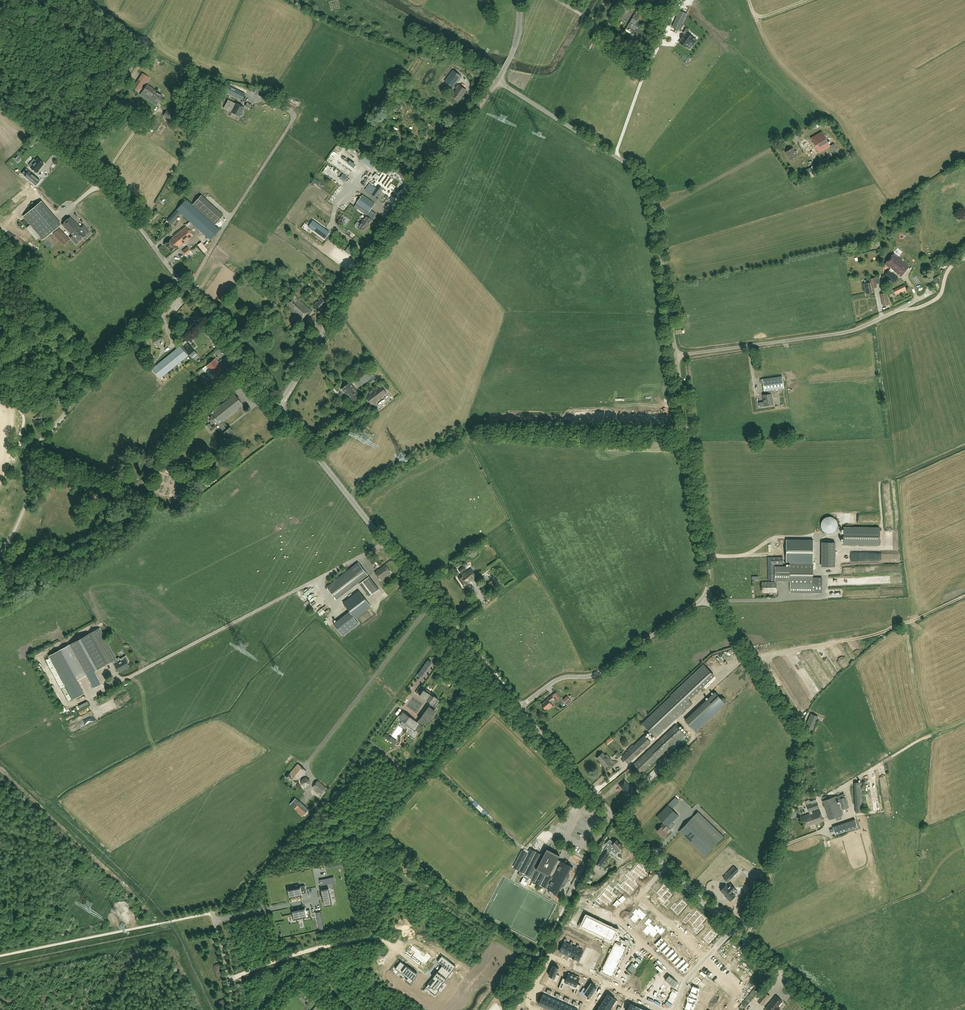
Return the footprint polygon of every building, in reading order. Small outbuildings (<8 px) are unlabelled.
[(679,30),(687,14),(680,10),(672,27),(679,30)] [(638,26),(643,17),(636,12),(625,30),(626,30),(626,29),(629,31),(640,37),(644,29),(642,28),(638,26)] [(680,42),(687,47),(689,43),(691,43),(693,44),(697,39),(687,32),(689,29),(686,27),(683,32),(686,34),(680,42)] [(459,100),(467,90),(460,85),(457,83),(462,76),(454,70),(446,81),(454,87),(454,86),(457,89),(453,95),(459,100)] [(150,78),(143,73),(133,87),(138,91),(140,88),(142,90),(150,78)] [(245,93),(237,89),(227,84),(224,91),(242,100),(245,93)] [(163,96),(151,88),(151,87),(147,85),(143,91),(152,97),(151,98),(158,103),(163,96)] [(243,111),(245,107),(237,103),(237,104),(228,100),(224,108),(229,110),(240,116),(241,115),(242,115),(243,113),(243,111)] [(402,106),(395,103),(392,108),(398,112),(402,106)] [(816,147),(820,153),(830,147),(833,152),(837,149),(834,143),(830,145),(822,131),(811,138),(816,147)] [(797,156),(796,154),(798,153),(796,150),(795,151),(793,148),(785,152),(790,160),(797,156)] [(30,167),(29,168),(36,174),(38,171),(43,164),(38,160),(37,159),(35,161),(33,160),(28,166),(30,167)] [(364,165),(356,176),(363,182),(366,178),(363,175),(369,168),(364,165)] [(806,169),(805,173),(809,176),(813,174),(813,170),(810,167),(806,169)] [(378,170),(372,181),(380,186),(378,188),(396,198),(401,190),(395,187),(396,186),(398,187),(400,183),(398,181),(401,177),(391,171),(388,176),(378,170)] [(30,172),(26,177),(37,186),(41,181),(30,172)] [(343,174),(340,179),(344,182),(348,177),(343,174)] [(370,183),(365,189),(371,194),(376,188),(370,183)] [(21,197),(23,194),(15,187),(13,190),(21,197)] [(224,215),(201,194),(192,204),(215,225),(224,215)] [(375,203),(363,194),(355,205),(361,209),(363,206),(369,211),(375,203)] [(219,229),(186,199),(177,209),(167,221),(170,224),(180,213),(207,237),(210,239),(219,229)] [(364,231),(372,220),(372,219),(375,215),(372,213),(369,217),(366,215),(360,223),(358,222),(357,222),(355,225),(355,227),(358,228),(359,227),(364,231)] [(89,231),(83,225),(81,228),(70,216),(62,224),(73,236),(70,238),(76,244),(79,242),(79,241),(80,241),(89,231)] [(313,220),(308,227),(325,239),(330,232),(313,220)] [(68,236),(59,227),(53,233),(64,245),(70,239),(67,236),(68,236)] [(178,247),(193,236),(186,227),(174,237),(176,239),(175,239),(177,241),(175,243),(178,246),(178,247)] [(176,239),(174,237),(164,244),(171,252),(178,246),(175,243),(177,241),(175,239),(176,239)] [(201,242),(199,244),(205,251),(207,249),(201,242)] [(893,283),(898,278),(891,272),(893,270),(901,276),(909,267),(894,253),(885,264),(889,267),(890,267),(891,268),(889,270),(884,275),(893,283)] [(874,288),(877,287),(875,277),(867,279),(867,280),(864,280),(865,283),(864,284),(866,294),(875,292),(874,288)] [(896,296),(907,291),(904,284),(893,290),(896,296)] [(880,294),(883,306),(889,304),(886,292),(880,294)] [(311,310),(295,294),(285,304),(301,320),(311,310)] [(320,314),(328,304),(320,297),(312,307),(320,314)] [(168,331),(172,336),(177,332),(173,327),(168,331)] [(211,331),(207,334),(213,342),(217,339),(211,331)] [(144,336),(138,342),(141,345),(147,339),(144,336)] [(196,354),(187,342),(184,345),(187,349),(186,351),(187,353),(189,354),(188,354),(189,355),(191,357),(192,357),(191,357),(196,353),(196,354)] [(218,347),(211,353),(218,361),(225,356),(218,347)] [(152,369),(157,375),(159,373),(163,377),(188,356),(181,348),(175,353),(174,351),(152,369)] [(206,366),(202,369),(212,380),(213,378),(219,385),(222,382),(226,379),(223,375),(225,373),(216,363),(218,362),(215,358),(211,361),(207,364),(206,365),(206,366)] [(360,396),(351,383),(354,381),(359,387),(374,375),(368,368),(350,382),(346,385),(342,388),(353,402),(360,396)] [(760,402),(761,406),(773,405),(771,394),(770,390),(784,388),(782,376),(762,379),(764,391),(765,395),(762,395),(763,399),(764,398),(764,402),(760,402)] [(372,405),(387,393),(381,385),(366,397),(372,405)] [(234,433),(229,427),(228,428),(223,421),(226,419),(227,419),(227,418),(229,416),(230,417),(230,416),(233,413),(233,414),(234,413),(237,410),(237,411),(241,408),(239,406),(242,404),(234,393),(231,396),(229,393),(226,396),(226,397),(223,400),(223,399),(222,400),(223,400),(220,402),(219,402),(219,403),(216,405),(215,405),(216,406),(212,408),(211,407),(207,410),(211,415),(210,415),(210,418),(212,421),(215,422),(216,421),(218,422),(217,423),(223,431),(222,432),(225,435),(226,434),(229,438),(234,433)] [(42,420),(43,418),(42,416),(40,416),(40,415),(38,414),(34,419),(39,423),(41,421),(40,420),(42,420)] [(211,432),(217,428),(214,425),(212,427),(209,423),(206,425),(211,432)] [(465,436),(469,434),(465,425),(461,427),(465,436)] [(836,519),(835,518),(834,517),(833,517),(832,516),(831,516),(830,516),(829,516),(828,516),(827,516),(826,517),(825,517),(825,518),(824,518),(824,519),(823,519),(823,520),(822,520),(822,521),(822,522),(822,523),(821,523),(821,524),(821,525),(821,526),(822,527),(822,528),(822,529),(823,529),(823,530),(824,530),(824,531),(825,532),(826,532),(827,533),(828,533),(829,533),(830,533),(831,533),(832,533),(833,532),(834,532),(835,532),(835,531),(836,530),(837,530),(837,529),(837,528),(838,528),(838,527),(838,526),(838,525),(838,524),(838,523),(838,522),(838,521),(837,521),(837,520),(837,519),(836,519)] [(879,545),(879,528),(843,527),(843,544),(879,545)] [(813,577),(813,540),(786,539),(786,563),(791,563),(791,567),(775,568),(775,574),(790,573),(790,576),(783,576),(783,575),(775,575),(775,581),(778,581),(790,581),(790,592),(822,593),(822,578),(813,577)] [(822,566),(835,566),(835,542),(822,542),(822,566)] [(783,564),(783,557),(768,557),(768,580),(774,580),(774,564),(783,564)] [(337,599),(368,575),(359,563),(327,587),(337,599)] [(381,580),(391,572),(385,564),(375,572),(381,580)] [(468,583),(477,577),(471,569),(462,575),(458,578),(464,586),(468,583)] [(379,589),(369,576),(360,584),(369,596),(379,589)] [(488,595),(500,586),(495,580),(483,589),(488,595)] [(777,592),(776,582),(762,582),(762,592),(777,592)] [(359,591),(343,603),(355,618),(371,606),(359,591)] [(294,607),(299,604),(296,599),(291,602),(294,607)] [(325,606),(317,613),(320,617),(328,610),(325,606)] [(349,611),(333,623),(342,635),(358,623),(349,611)] [(88,634),(105,665),(113,660),(116,659),(99,628),(88,634)] [(105,665),(88,634),(70,644),(86,675),(93,671),(105,665)] [(60,648),(49,654),(74,698),(84,692),(60,648)] [(117,660),(116,659),(113,660),(115,664),(119,672),(123,669),(122,669),(129,666),(128,664),(128,661),(129,661),(126,655),(117,660)] [(671,695),(642,723),(655,737),(685,710),(692,703),(689,700),(714,676),(704,665),(671,695)] [(100,684),(93,671),(86,675),(93,688),(100,684)] [(821,674),(818,680),(824,683),(827,677),(821,674)] [(807,679),(803,682),(807,688),(811,685),(807,679)] [(419,732),(425,723),(427,724),(432,717),(433,717),(436,712),(435,712),(436,711),(435,710),(437,707),(436,705),(439,700),(437,699),(438,698),(434,696),(434,697),(430,694),(431,692),(426,689),(425,690),(421,687),(417,693),(431,703),(429,706),(428,705),(424,712),(418,722),(403,712),(399,717),(402,719),(401,720),(409,726),(418,732),(419,732)] [(696,731),(726,703),(715,692),(685,720),(696,731)] [(552,704),(550,702),(554,698),(551,695),(545,701),(541,705),(545,710),(552,704)] [(568,696),(563,700),(567,705),(572,702),(568,696)] [(805,726),(812,730),(818,716),(810,713),(805,726)] [(640,774),(684,733),(675,725),(632,766),(640,774)] [(629,762),(651,742),(644,735),(622,756),(629,762)] [(603,753),(597,758),(605,767),(611,762),(610,761),(608,759),(610,757),(607,754),(605,755),(603,753)] [(298,780),(306,771),(298,764),(290,773),(286,777),(295,784),(298,780)] [(647,784),(664,769),(659,764),(642,779),(647,784)] [(635,772),(631,767),(627,770),(632,775),(635,772)] [(326,787),(318,780),(312,786),(321,793),(326,787)] [(637,792),(632,787),(631,787),(625,780),(619,785),(625,791),(625,790),(626,792),(624,794),(625,795),(625,796),(627,798),(628,798),(629,799),(637,792)] [(864,812),(862,782),(854,782),(856,812),(864,812)] [(842,815),(837,800),(840,799),(843,809),(849,807),(844,793),(823,800),(829,819),(836,817),(837,821),(842,819),(840,815),(842,815)] [(309,810),(295,798),(290,804),(304,816),(309,810)] [(687,801),(680,804),(683,812),(690,808),(687,801)] [(802,816),(806,828),(810,826),(813,824),(815,824),(824,821),(820,810),(812,812),(812,810),(819,808),(817,801),(807,805),(809,811),(809,813),(802,816)] [(667,805),(656,816),(663,823),(660,826),(661,827),(657,831),(664,837),(668,833),(667,833),(671,829),(670,829),(674,825),(671,823),(678,815),(667,805)] [(701,808),(695,814),(723,842),(729,836),(701,808)] [(718,842),(693,817),(679,831),(704,856),(718,842)] [(858,827),(855,819),(833,827),(833,828),(835,833),(835,835),(858,827)] [(602,852),(595,862),(600,866),(610,853),(611,850),(614,852),(616,854),(619,851),(623,847),(616,840),(614,843),(610,839),(606,844),(608,845),(607,845),(605,849),(602,852)] [(569,875),(573,868),(574,868),(557,859),(559,855),(547,849),(546,851),(545,853),(543,857),(530,850),(528,854),(522,851),(522,850),(513,867),(532,877),(531,879),(560,895),(560,894),(559,894),(563,887),(564,887),(563,886),(569,875),(570,876),(570,875),(569,875)] [(639,866),(635,872),(643,879),(645,876),(646,877),(648,874),(645,871),(642,869),(645,866),(640,862),(637,865),(639,866)] [(728,881),(732,877),(736,872),(738,870),(734,866),(732,868),(723,877),(728,881)] [(629,878),(625,883),(634,891),(634,890),(638,886),(633,881),(636,879),(628,872),(626,875),(629,878)] [(618,884),(615,887),(622,893),(625,891),(630,895),(634,891),(625,883),(621,887),(618,884)] [(722,890),(721,891),(724,894),(725,893),(728,896),(727,897),(731,900),(732,899),(733,900),(736,896),(735,896),(735,895),(732,892),(736,888),(731,884),(729,887),(726,884),(721,890),(722,890)] [(300,887),(288,890),(289,893),(290,897),(302,895),(302,893),(306,893),(305,885),(300,886),(300,887)] [(664,885),(657,892),(661,896),(661,897),(667,890),(669,889),(664,885)] [(608,890),(604,895),(612,902),(616,897),(611,892),(613,890),(608,886),(606,888),(608,890)] [(329,889),(322,890),(323,896),(322,896),(322,897),(323,897),(323,899),(323,900),(324,900),(325,905),(332,904),(329,889)] [(661,896),(660,898),(665,902),(663,904),(666,907),(670,902),(667,900),(672,894),(667,890),(661,897),(661,896)] [(598,898),(596,900),(601,904),(603,902),(608,906),(612,902),(604,895),(600,900),(598,898)] [(675,903),(671,908),(673,910),(675,908),(680,913),(687,904),(682,900),(677,905),(675,903)] [(305,909),(293,912),(294,916),(294,919),(306,917),(307,918),(311,917),(310,910),(305,911),(305,909)] [(634,914),(630,919),(635,923),(640,918),(642,920),(646,915),(644,913),(642,914),(636,909),(633,913),(634,914)] [(689,913),(683,920),(686,923),(689,919),(693,923),(701,914),(697,911),(692,915),(689,913)] [(701,914),(693,923),(697,927),(694,931),(697,933),(704,926),(701,923),(706,918),(701,914)] [(587,916),(582,926),(612,941),(612,940),(617,931),(617,930),(587,916)] [(647,925),(643,931),(648,935),(649,934),(649,933),(654,927),(650,923),(652,921),(649,918),(645,923),(647,925)] [(654,927),(649,933),(649,934),(653,937),(658,932),(661,935),(665,930),(662,927),(660,929),(655,925),(654,927)] [(711,930),(703,938),(709,943),(711,940),(712,940),(714,938),(717,934),(714,932),(713,933),(711,930)] [(603,969),(613,974),(626,947),(626,946),(628,942),(624,940),(624,938),(617,931),(612,940),(616,942),(603,969)] [(564,941),(560,950),(566,954),(571,944),(570,944),(566,942),(567,939),(565,938),(564,941)] [(661,938),(654,944),(658,948),(664,942),(661,938)] [(571,944),(566,954),(572,956),(572,957),(577,947),(576,947),(572,945),(573,942),(571,941),(570,944),(571,944)] [(664,942),(658,948),(662,952),(668,946),(664,942)] [(572,956),(572,957),(576,959),(576,958),(579,960),(583,950),(578,948),(579,945),(577,944),(576,947),(577,947),(572,957),(572,956)] [(412,946),(407,952),(407,953),(410,949),(413,951),(412,953),(410,955),(422,964),(429,954),(424,951),(422,955),(415,949),(416,948),(412,946)] [(668,946),(662,952),(664,954),(665,955),(666,955),(672,950),(668,946)] [(672,950),(666,955),(667,957),(669,959),(675,953),(672,950)] [(675,953),(669,959),(671,961),(672,962),(672,963),(679,957),(675,953)] [(720,956),(718,958),(725,965),(729,961),(723,955),(721,957),(720,956)] [(432,979),(428,984),(429,984),(433,988),(430,991),(436,995),(439,990),(438,989),(436,987),(441,980),(444,982),(448,977),(446,975),(450,970),(452,972),(456,966),(442,956),(438,961),(438,962),(438,961),(443,965),(438,972),(437,972),(432,979)] [(679,957),(672,963),(675,965),(676,966),(675,966),(676,966),(682,960),(679,957)] [(718,958),(714,962),(722,969),(725,965),(718,958)] [(682,960),(676,966),(679,970),(686,964),(682,960)] [(401,961),(395,968),(404,975),(406,974),(409,976),(406,980),(410,983),(411,984),(418,974),(406,965),(406,966),(405,966),(404,967),(404,966),(403,969),(398,965),(401,961)] [(713,965),(711,967),(718,973),(722,969),(714,962),(712,964),(713,965)] [(748,963),(742,971),(747,975),(753,967),(748,963)] [(686,964),(679,970),(680,970),(683,974),(689,968),(686,964)] [(553,965),(549,975),(555,978),(554,980),(557,981),(559,975),(556,974),(559,968),(553,965)] [(753,967),(747,975),(752,979),(758,970),(753,967)] [(707,969),(702,974),(707,979),(705,981),(710,985),(712,983),(710,981),(715,976),(707,969)] [(563,978),(559,988),(562,990),(565,984),(570,986),(574,975),(569,973),(566,979),(563,978)] [(570,986),(569,987),(575,989),(573,993),(577,994),(581,985),(577,983),(580,977),(574,975),(570,986)] [(584,987),(580,993),(583,995),(589,999),(597,988),(594,986),(594,985),(591,983),(589,987),(588,986),(587,989),(584,987)] [(690,993),(687,997),(697,1000),(698,996),(697,996),(700,988),(693,986),(690,993)] [(730,991),(726,996),(735,1002),(738,997),(730,991)] [(762,1005),(769,996),(765,992),(757,1001),(762,1005)] [(543,994),(538,1003),(543,1005),(547,996),(543,994)] [(608,994),(605,999),(613,1004),(613,1005),(614,1006),(618,1001),(608,994)] [(547,996),(543,1005),(547,1007),(552,998),(547,996)] [(726,996),(723,1001),(731,1007),(735,1002),(726,996)] [(782,1001),(776,996),(766,1008),(768,1009),(778,1009),(780,1009),(778,1007),(782,1001)] [(684,1009),(692,1009),(694,1004),(695,1004),(697,1000),(687,997),(687,1001),(687,1002),(684,1009)] [(552,998),(547,1007),(552,1009),(556,1000),(552,998)] [(605,999),(602,1004),(610,1009),(613,1005),(613,1004),(605,999)] [(552,1009),(553,1009),(557,1009),(560,1002),(556,1000),(552,1009)] [(720,1005),(726,1009),(729,1009),(731,1007),(723,1001),(720,1005)] [(557,1009),(562,1009),(565,1004),(560,1002),(557,1009)]
